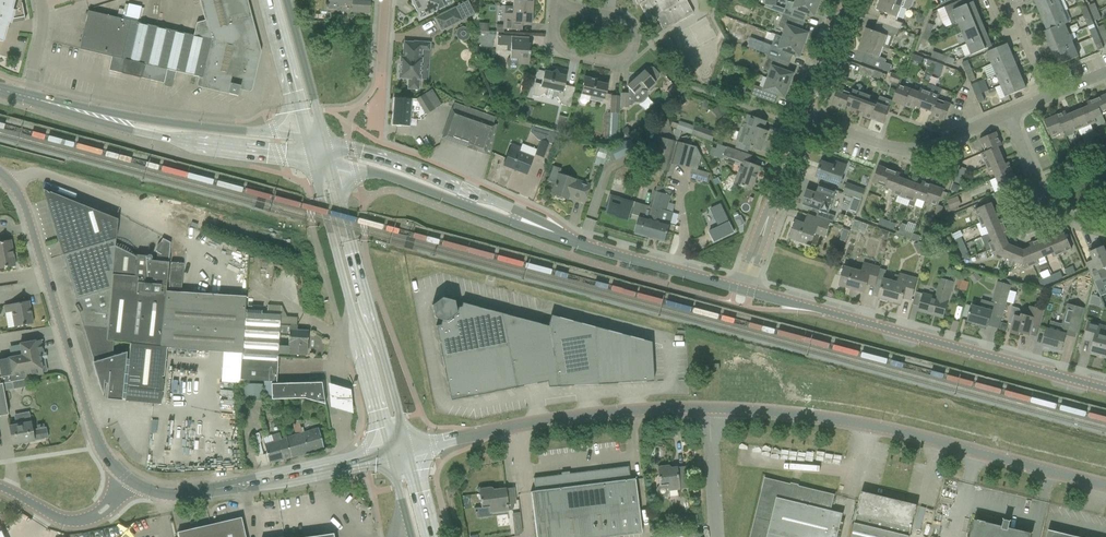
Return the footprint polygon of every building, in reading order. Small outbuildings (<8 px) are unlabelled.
[(4,39),(9,22),(11,23),(12,19),(24,17),(24,20),(25,20),(21,0),(0,0),(0,41),(4,39)] [(238,96),(240,87),(249,89),(258,51),(244,0),(199,0),(205,21),(197,23),(194,36),(185,33),(130,21),(88,11),(79,49),(112,57),(108,70),(173,85),(176,72),(201,78),(199,87),(238,96)] [(327,9),(336,9),(337,5),(352,6),(351,12),(358,12),(369,13),(370,0),(328,0),(327,9)] [(420,19),(445,7),(441,0),(413,0),(412,1),(411,0),(411,1),(417,13),(420,11),(425,13),(426,15),(420,18),(420,19)] [(513,7),(532,8),(532,0),(513,0),(513,7)] [(637,5),(639,5),(647,19),(654,15),(662,30),(693,14),(686,0),(634,0),(637,5)] [(765,7),(805,22),(808,13),(815,15),(819,4),(809,0),(796,0),(795,2),(788,2),(785,9),(777,6),(778,0),(766,0),(765,7)] [(876,10),(881,11),(883,12),(879,22),(899,29),(901,30),(903,23),(897,21),(902,7),(883,0),(880,0),(876,10)] [(902,7),(909,10),(910,8),(913,0),(883,0),(902,7)] [(952,24),(958,22),(978,13),(973,2),(965,5),(963,0),(962,0),(945,7),(952,24)] [(1038,9),(1058,1),(1058,0),(1035,0),(1038,9)] [(1058,1),(1038,9),(1043,20),(1063,11),(1058,1)] [(1095,3),(1089,5),(1093,14),(1098,11),(1095,3)] [(496,29),(496,32),(503,33),(504,30),(508,30),(520,30),(520,23),(531,23),(532,8),(513,7),(505,6),(504,14),(504,21),(503,26),(496,25),(496,29)] [(1081,8),(1084,16),(1089,13),(1086,6),(1081,8)] [(434,18),(441,32),(462,21),(455,7),(434,18)] [(765,7),(783,14),(779,26),(786,30),(784,37),(804,45),(808,33),(802,31),(805,22),(765,7)] [(1063,11),(1043,20),(1047,30),(1048,31),(1068,22),(1063,12),(1063,11)] [(1093,14),(1096,21),(1101,18),(1098,11),(1093,14)] [(918,23),(923,25),(927,16),(918,13),(916,18),(918,23)] [(978,13),(958,22),(962,33),(982,24),(978,13)] [(1084,16),(1087,23),(1092,21),(1089,13),(1084,16)] [(866,28),(862,39),(890,49),(895,35),(896,36),(899,29),(879,22),(876,31),(874,31),(866,28)] [(1048,31),(1045,32),(1049,43),(1069,35),(1065,24),(1068,23),(1068,22),(1048,31)] [(934,25),(928,23),(925,31),(931,33),(934,25)] [(982,24),(962,33),(967,43),(987,35),(982,24)] [(728,30),(732,38),(740,34),(735,26),(728,30)] [(1090,30),(1093,37),(1098,35),(1095,28),(1090,30)] [(480,47),(493,48),(493,39),(495,39),(495,35),(495,32),(478,31),(478,44),(481,44),(480,47)] [(925,31),(918,52),(931,46),(928,41),(931,33),(925,31)] [(776,34),(769,55),(776,57),(790,63),(793,54),(800,56),(804,45),(784,37),(776,34)] [(498,35),(497,45),(507,46),(507,51),(510,52),(511,47),(511,44),(516,44),(516,43),(516,37),(498,35)] [(987,35),(967,43),(972,55),(981,51),(992,46),(987,35)] [(1069,35),(1049,43),(1054,54),(1073,45),(1069,35)] [(1093,37),(1096,45),(1101,43),(1098,35),(1093,37)] [(863,62),(889,72),(892,65),(885,63),(887,59),(880,57),(884,47),(890,49),(884,47),(862,39),(858,50),(866,52),(863,62)] [(400,57),(399,78),(408,79),(408,89),(419,90),(420,80),(423,51),(430,52),(431,43),(413,42),(413,43),(404,42),(403,58),(400,57)] [(507,62),(507,63),(507,65),(508,66),(509,67),(510,68),(511,69),(513,69),(514,69),(516,69),(517,68),(518,67),(519,65),(519,64),(529,65),(530,44),(516,43),(516,44),(511,44),(511,47),(510,52),(510,58),(509,59),(508,60),(507,62)] [(1007,44),(987,52),(992,64),(1012,55),(1007,44)] [(1054,54),(1058,65),(1078,57),(1073,45),(1054,54)] [(932,57),(931,57),(940,61),(943,55),(933,51),(932,57)] [(723,60),(729,63),(732,55),(726,53),(723,60)] [(769,55),(763,69),(771,71),(769,78),(789,85),(794,74),(787,71),(790,63),(776,57),(769,55)] [(943,55),(940,61),(947,63),(949,57),(943,55)] [(1012,55),(992,64),(996,74),(1016,66),(1012,55)] [(929,60),(926,66),(934,69),(937,62),(929,60)] [(962,63),(967,74),(973,72),(968,61),(962,63)] [(937,62),(934,69),(942,71),(944,65),(937,62)] [(861,66),(858,74),(869,77),(872,79),(873,76),(872,76),(874,70),(861,66)] [(1016,66),(996,74),(1001,85),(1021,77),(1016,66)] [(619,107),(628,108),(628,106),(631,106),(634,103),(641,103),(647,97),(647,91),(656,84),(654,81),(659,77),(659,74),(653,67),(650,67),(645,72),(644,71),(641,73),(641,77),(637,77),(626,86),(628,88),(628,93),(620,93),(620,96),(619,107)] [(535,83),(532,96),(538,97),(544,94),(545,89),(558,92),(557,97),(562,105),(570,107),(572,98),(575,88),(564,85),(565,79),(561,78),(559,74),(556,69),(551,72),(544,71),(542,81),(541,85),(535,83)] [(840,70),(837,77),(845,80),(847,73),(840,70)] [(874,70),(872,76),(873,76),(880,79),(882,73),(874,70)] [(973,72),(967,74),(970,82),(976,79),(973,72)] [(890,80),(899,84),(902,77),(892,74),(890,80)] [(580,94),(579,100),(581,103),(585,105),(589,103),(590,96),(604,100),(605,95),(607,85),(595,82),(596,80),(584,77),(582,88),(580,94)] [(1021,77),(1001,85),(1006,97),(1026,88),(1021,77)] [(754,85),(751,95),(761,98),(775,103),(779,95),(785,97),(789,85),(769,78),(765,89),(754,85)] [(972,85),(976,96),(982,93),(988,91),(984,80),(972,85)] [(741,83),(738,89),(744,92),(747,86),(741,83)] [(926,91),(920,107),(933,112),(937,99),(938,99),(942,89),(929,84),(926,91)] [(666,91),(672,97),(678,91),(673,85),(666,91)] [(893,101),(903,105),(909,89),(899,85),(896,91),(893,101)] [(838,88),(832,105),(846,110),(847,106),(846,106),(851,93),(848,92),(838,88)] [(851,93),(846,106),(847,106),(859,111),(865,94),(853,89),(851,93)] [(909,89),(903,105),(914,109),(915,105),(920,107),(926,91),(921,89),(919,92),(909,89)] [(976,96),(979,103),(985,101),(982,93),(976,96)] [(393,98),(391,125),(397,126),(410,127),(410,119),(420,120),(420,118),(434,109),(435,109),(425,94),(416,99),(404,99),(393,98)] [(865,94),(859,111),(864,112),(863,116),(871,119),(877,102),(870,100),(871,96),(865,94)] [(1103,115),(1105,114),(1105,95),(1096,99),(1103,115)] [(609,107),(609,113),(611,113),(611,120),(610,139),(617,140),(617,120),(618,114),(619,114),(619,107),(620,96),(610,96),(609,107)] [(877,102),(871,119),(884,124),(893,101),(885,98),(879,96),(877,102)] [(933,112),(931,116),(945,121),(951,104),(940,100),(938,99),(937,99),(933,112)] [(1084,108),(1091,124),(1097,122),(1095,118),(1103,115),(1096,99),(1087,102),(1089,106),(1084,108)] [(476,151),(485,154),(488,144),(495,125),(493,124),(495,118),(454,103),(452,110),(445,128),(442,138),(467,147),(467,148),(476,151)] [(712,110),(719,119),(726,114),(720,105),(712,110)] [(1072,113),(1079,130),(1091,124),(1084,108),(1072,113)] [(1057,115),(1064,131),(1072,128),(1073,132),(1079,130),(1072,113),(1067,115),(1066,112),(1057,115)] [(738,142),(761,150),(768,131),(763,129),(766,122),(767,122),(748,115),(744,125),(744,128),(738,142)] [(1057,115),(1044,120),(1051,137),(1064,131),(1057,115)] [(659,137),(651,167),(668,172),(676,142),(675,141),(675,140),(674,136),(669,119),(664,121),(660,137),(659,137)] [(677,129),(693,134),(693,135),(713,142),(716,133),(696,125),(695,126),(680,121),(677,129)] [(567,124),(565,134),(573,136),(575,126),(567,124)] [(626,127),(622,131),(628,138),(633,133),(626,127)] [(543,158),(549,160),(559,134),(553,132),(549,144),(540,140),(535,155),(543,158)] [(996,132),(980,139),(985,152),(1002,145),(996,132)] [(676,142),(668,172),(673,173),(676,164),(687,168),(692,146),(692,145),(693,141),(685,139),(684,143),(676,142)] [(635,151),(630,140),(610,149),(615,160),(635,151)] [(507,155),(503,166),(526,175),(533,157),(519,152),(521,147),(512,144),(507,155)] [(1089,146),(1086,147),(1088,153),(1091,151),(1094,150),(1096,149),(1093,144),(1092,144),(1089,146)] [(1002,145),(985,152),(987,166),(1003,159),(998,147),(1002,145)] [(1082,149),(1078,150),(1081,156),(1084,155),(1088,153),(1086,147),(1082,149)] [(599,148),(596,158),(604,160),(607,151),(599,148)] [(728,190),(732,192),(733,190),(736,190),(739,189),(741,186),(752,190),(760,167),(749,163),(752,156),(741,152),(727,148),(723,160),(742,166),(739,174),(738,175),(734,175),(729,177),(727,181),(726,185),(728,190)] [(1003,159),(987,166),(989,172),(993,170),(996,177),(1012,170),(1009,162),(1005,164),(1003,159)] [(822,162),(817,176),(840,184),(846,166),(836,162),(835,167),(822,162)] [(553,166),(548,181),(555,183),(552,194),(567,199),(569,194),(573,196),(573,198),(584,202),(587,191),(589,185),(559,175),(561,169),(553,166)] [(879,166),(873,182),(886,187),(892,170),(879,166)] [(960,167),(957,174),(963,177),(966,169),(960,167)] [(892,170),(886,187),(894,190),(892,193),(897,195),(904,179),(899,177),(900,174),(892,170)] [(1012,170),(996,177),(997,180),(1001,190),(1018,183),(1012,170)] [(957,174),(955,182),(960,184),(963,177),(957,174)] [(904,179),(897,195),(910,200),(916,183),(904,179)] [(910,200),(909,205),(914,207),(918,199),(924,201),(931,184),(922,181),(921,185),(916,183),(910,200)] [(808,189),(802,205),(813,208),(818,210),(816,216),(832,222),(835,216),(829,214),(832,205),(837,191),(829,188),(819,184),(816,192),(808,189)] [(845,192),(861,198),(864,190),(848,184),(845,192)] [(931,184),(924,201),(938,206),(940,199),(944,189),(931,184)] [(953,184),(951,190),(958,193),(960,186),(953,184)] [(650,237),(665,241),(673,212),(666,211),(672,190),(664,188),(663,194),(662,193),(650,237)] [(47,191),(43,190),(63,255),(116,239),(117,220),(50,192),(49,193),(47,192),(47,191)] [(609,194),(604,212),(631,219),(632,214),(640,216),(636,233),(650,237),(662,193),(654,191),(650,206),(609,194)] [(958,197),(947,199),(950,208),(961,206),(958,197)] [(854,198),(852,204),(858,206),(860,200),(854,198)] [(981,207),(975,210),(981,223),(997,216),(991,203),(981,207)] [(709,231),(714,241),(734,232),(721,204),(711,209),(719,227),(709,231)] [(938,205),(935,215),(940,217),(943,207),(938,205)] [(790,238),(811,245),(815,235),(815,233),(825,236),(829,223),(808,215),(805,224),(797,221),(790,238)] [(950,215),(944,218),(949,226),(954,223),(950,215)] [(741,216),(735,219),(738,227),(745,224),(741,216)] [(997,216),(981,223),(983,228),(986,227),(989,234),(1006,227),(1002,219),(999,220),(997,216)] [(583,226),(592,229),(594,221),(585,218),(583,226)] [(879,224),(886,227),(888,221),(881,219),(879,224)] [(851,229),(865,234),(869,225),(855,220),(851,229)] [(191,226),(203,229),(205,225),(192,221),(191,226)] [(886,227),(894,230),(896,224),(888,221),(886,227)] [(899,232),(898,235),(910,239),(912,234),(913,232),(905,230),(907,225),(902,223),(899,232)] [(989,234),(981,237),(987,250),(991,248),(1007,241),(1005,237),(1009,235),(1006,227),(989,234)] [(881,230),(879,238),(886,240),(889,233),(881,230)] [(1065,233),(1052,239),(1058,255),(1072,249),(1065,233)] [(912,234),(910,239),(918,242),(920,236),(912,234)] [(961,237),(955,240),(962,255),(968,252),(961,237)] [(1046,237),(1038,240),(1045,257),(1052,254),(1054,257),(1058,255),(1052,239),(1048,240),(1046,237)] [(130,343),(160,346),(169,262),(170,242),(163,238),(155,252),(160,254),(157,261),(146,260),(146,257),(137,256),(136,268),(137,268),(136,277),(113,274),(107,328),(107,341),(113,341),(130,343)] [(122,398),(125,399),(127,372),(129,360),(126,360),(127,349),(112,354),(113,341),(107,341),(107,328),(116,239),(63,255),(84,325),(82,325),(100,380),(104,381),(104,380),(108,381),(106,399),(122,401),(122,398)] [(1031,247),(1025,250),(1032,266),(1039,263),(1038,260),(1045,257),(1038,240),(1030,244),(1031,247)] [(15,266),(11,241),(0,243),(0,269),(15,266)] [(1007,241),(991,248),(995,256),(998,255),(1007,258),(1003,267),(1008,269),(1016,247),(1009,244),(1007,241)] [(919,242),(914,245),(919,254),(926,256),(929,246),(919,242)] [(1104,246),(1090,252),(1093,260),(1087,263),(1091,274),(1095,281),(1105,277),(1105,252),(1104,246)] [(1016,247),(1008,269),(1012,270),(1016,262),(1024,265),(1025,269),(1032,266),(1025,250),(1024,250),(1016,247)] [(278,354),(280,325),(280,315),(245,312),(246,297),(181,293),(183,263),(169,262),(160,346),(160,347),(166,347),(189,349),(241,353),(241,355),(278,356),(278,354)] [(845,268),(840,284),(865,291),(868,283),(876,285),(879,275),(880,269),(864,264),(862,272),(855,271),(845,268)] [(1066,269),(1068,276),(1076,272),(1073,266),(1066,269)] [(974,273),(969,277),(972,280),(979,275),(977,271),(974,273)] [(1061,272),(1039,281),(1041,284),(1045,285),(1063,277),(1061,272)] [(884,279),(879,297),(901,303),(903,297),(911,300),(914,289),(917,279),(900,274),(900,276),(896,274),(894,282),(884,279)] [(994,315),(1002,317),(1012,280),(1002,278),(1001,282),(998,281),(992,301),(994,302),(997,302),(994,315)] [(919,311),(944,318),(947,307),(949,301),(948,301),(954,282),(942,279),(941,279),(936,297),(923,294),(922,300),(919,311)] [(1084,282),(1082,290),(1088,292),(1091,284),(1084,282)] [(1092,296),(1090,304),(1099,306),(1101,298),(1092,296)] [(454,301),(441,297),(432,305),(434,318),(441,320),(440,325),(436,325),(450,400),(547,381),(548,387),(560,388),(654,381),(651,342),(550,315),(548,326),(540,324),(462,303),(461,307),(455,307),(454,301)] [(972,305),(968,321),(988,327),(991,314),(994,315),(997,302),(994,302),(994,303),(982,300),(980,304),(979,308),(972,305)] [(12,312),(15,327),(33,324),(29,301),(4,305),(6,313),(12,312)] [(1042,345),(1062,350),(1065,340),(1068,330),(1077,333),(1084,308),(1069,304),(1063,324),(1051,321),(1048,329),(1047,329),(1045,334),(1042,345)] [(1013,306),(1008,323),(1012,325),(1010,332),(1020,335),(1020,332),(1030,335),(1033,324),(1040,326),(1043,315),(1044,311),(1032,307),(1029,316),(1023,315),(1020,308),(1013,306)] [(1000,330),(1007,332),(1009,325),(1002,323),(1000,330)] [(1105,355),(1105,335),(1105,334),(1105,329),(1105,327),(1089,323),(1084,339),(1094,341),(1091,351),(1105,355)] [(308,331),(297,330),(297,326),(280,325),(278,354),(306,356),(308,331)] [(12,382),(24,380),(26,377),(33,376),(43,374),(43,372),(49,371),(46,358),(44,359),(43,354),(45,354),(44,349),(43,350),(41,340),(30,342),(20,344),(22,356),(0,360),(0,384),(12,382)] [(129,360),(127,372),(163,376),(166,348),(166,347),(160,347),(160,346),(130,343),(129,360)] [(304,398),(325,405),(325,402),(326,402),(324,385),(322,385),(322,382),(276,384),(278,356),(241,355),(240,380),(264,381),(265,400),(304,398)] [(162,376),(164,376),(163,376),(127,372),(125,399),(125,401),(161,405),(163,379),(161,379),(162,376)] [(350,386),(327,379),(330,403),(353,409),(350,386)] [(0,384),(0,416),(8,415),(3,392),(3,391),(14,389),(12,382),(0,384)] [(238,384),(238,400),(262,400),(262,384),(238,384)] [(16,424),(9,426),(11,434),(13,445),(34,441),(48,438),(48,437),(46,428),(35,430),(35,429),(32,430),(31,421),(29,412),(14,414),(16,424)] [(296,435),(286,438),(291,457),(324,448),(318,428),(308,431),(301,433),(298,423),(293,424),(296,435)] [(251,435),(257,456),(263,455),(260,442),(261,441),(258,433),(251,435)] [(273,441),(263,444),(266,453),(269,464),(291,457),(286,438),(281,439),(279,433),(271,435),(273,441)] [(657,465),(655,467),(655,469),(657,471),(659,483),(659,485),(656,489),(657,494),(661,497),(666,497),(669,493),(669,491),(679,490),(678,481),(685,481),(683,467),(670,468),(669,467),(669,466),(668,466),(667,466),(661,467),(659,465),(657,465)] [(530,491),(536,536),(610,536),(641,533),(635,479),(630,479),(628,466),(533,478),(535,491),(530,491)] [(843,513),(831,510),(835,495),(765,478),(751,536),(837,536),(843,513)] [(513,487),(493,490),(493,489),(492,489),(492,488),(491,488),(490,488),(481,489),(480,490),(479,492),(481,508),(489,507),(489,513),(513,510),(512,504),(515,504),(515,499),(513,487)] [(917,505),(862,492),(851,536),(910,536),(917,505)] [(515,513),(511,513),(513,529),(522,528),(520,512),(515,513)] [(689,517),(686,520),(687,527),(689,527),(689,531),(697,530),(696,516),(689,517)] [(241,517),(177,532),(178,536),(245,536),(241,517)] [(1030,535),(1008,530),(1011,521),(1004,519),(1003,526),(998,525),(998,527),(976,522),(972,536),(1029,536),(1030,535)]
